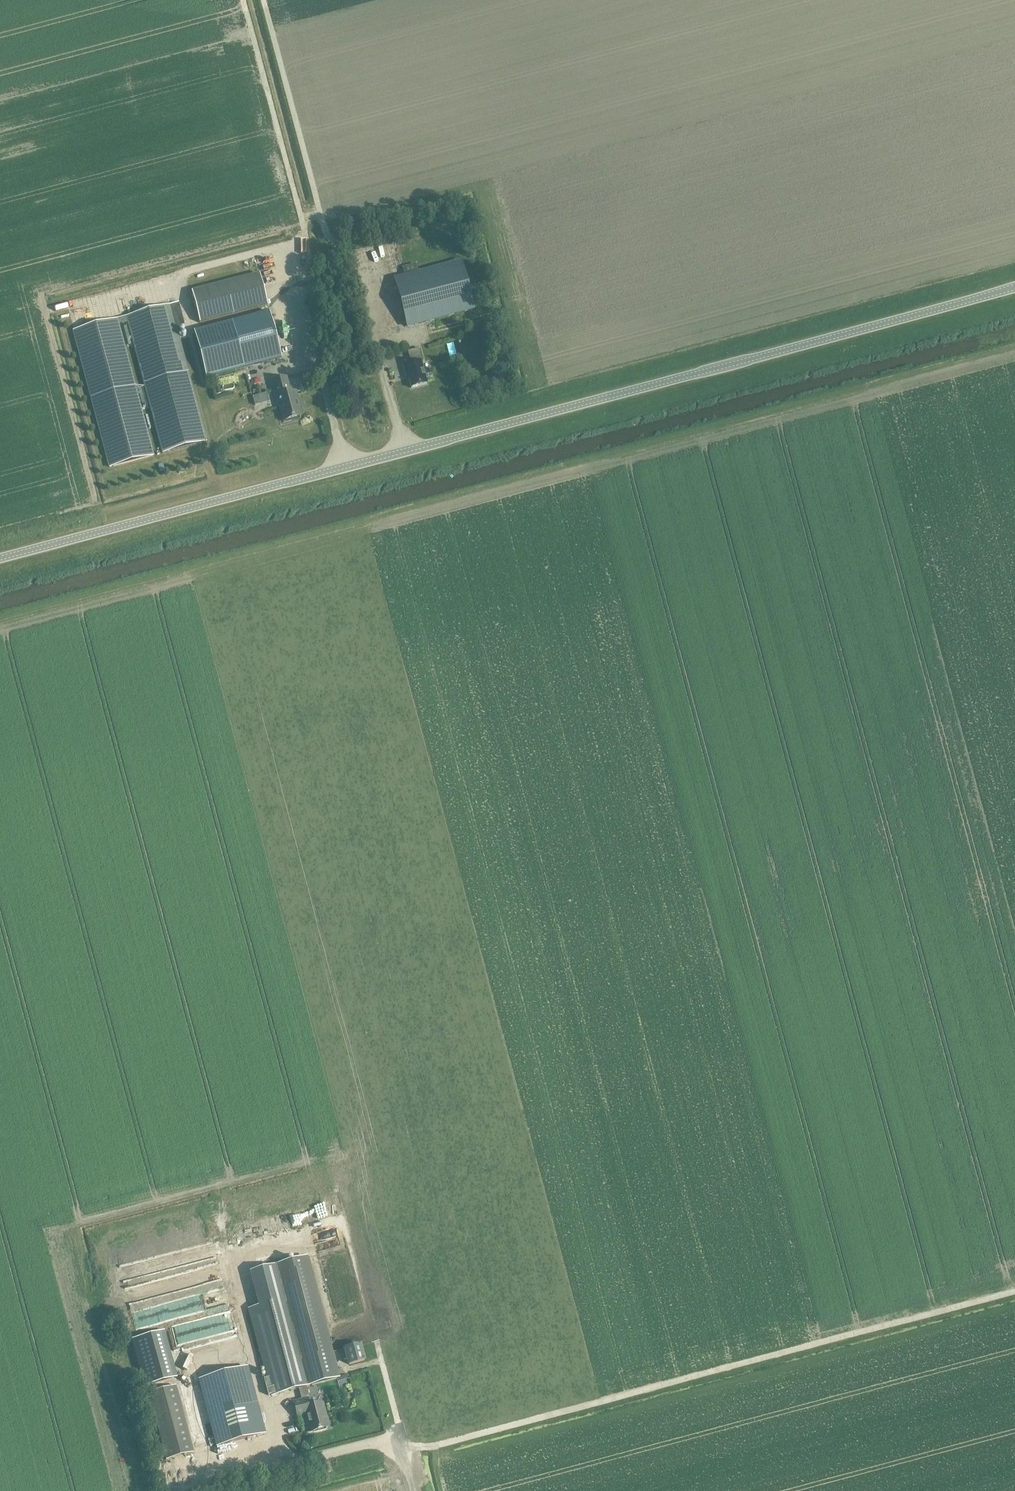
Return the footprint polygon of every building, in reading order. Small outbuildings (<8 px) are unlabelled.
[(407,327),(473,310),(461,262),(394,280),(407,327)] [(259,274),(191,292),(200,323),(267,306),(259,274)] [(179,303),(170,305),(126,317),(117,319),(95,325),(82,329),(73,331),(110,467),(153,456),(118,325),(128,322),(162,453),(206,442),(177,332),(180,332),(179,328),(185,327),(179,303)] [(281,358),(269,313),(194,333),(206,378),(281,358)] [(420,349),(408,352),(411,364),(403,366),(405,374),(407,374),(411,388),(427,384),(421,362),(423,362),(420,349)] [(300,363),(290,365),(291,373),(302,371),(300,363)] [(299,402),(296,392),(290,393),(286,378),(272,382),(278,407),(280,406),(284,421),(301,417),(297,403),(299,402)] [(219,385),(213,387),(215,395),(221,393),(219,385)] [(306,1258),(259,1270),(268,1304),(249,1309),(267,1378),(263,1379),(268,1396),(271,1395),(271,1396),(298,1389),(306,1387),(337,1379),(306,1258)] [(174,1379),(161,1332),(134,1340),(146,1387),(174,1379)] [(199,1380),(217,1447),(264,1434),(247,1368),(199,1380)] [(193,1453),(176,1387),(148,1394),(166,1460),(193,1453)] [(306,1414),(310,1431),(317,1429),(318,1430),(327,1428),(324,1415),(325,1415),(322,1403),(309,1407),(307,1399),(306,1397),(309,1396),(306,1387),(298,1389),(302,1401),(293,1403),(297,1417),(306,1414)] [(173,1489),(171,1480),(161,1483),(163,1490),(165,1490),(173,1489)]
